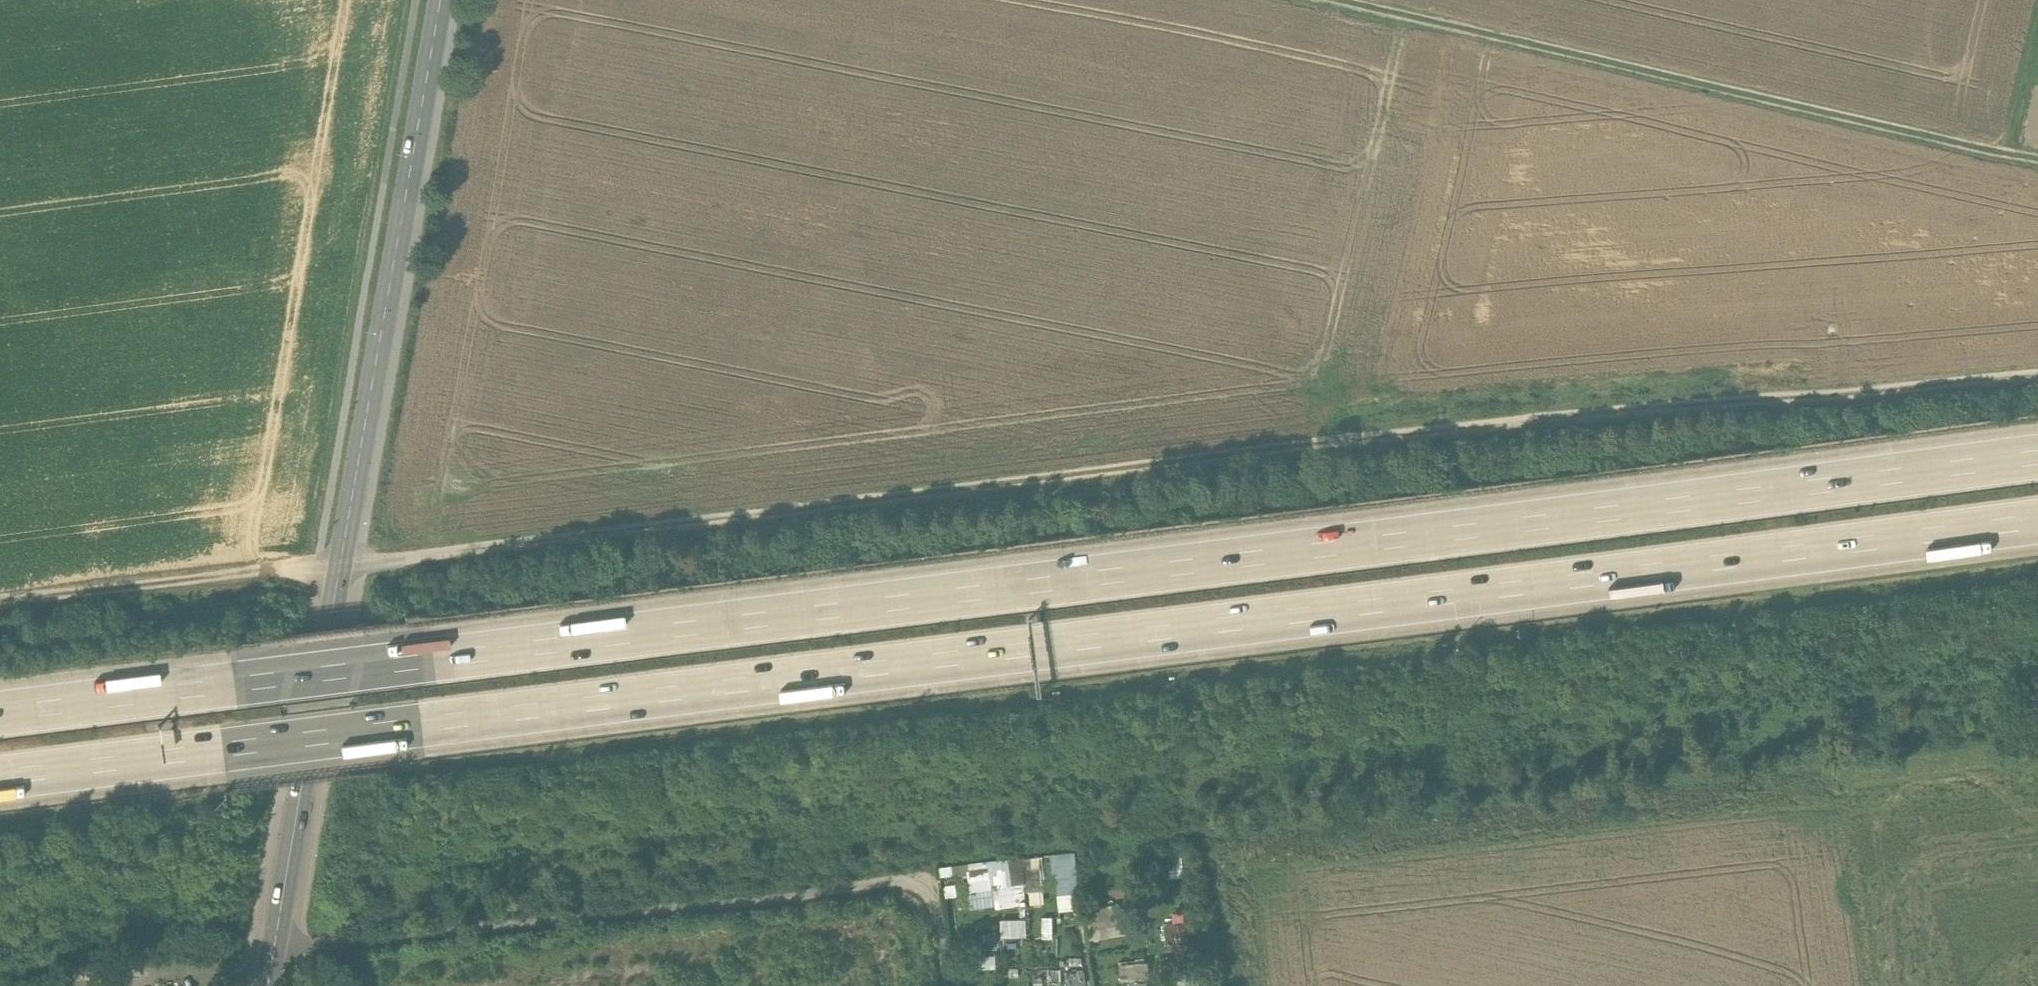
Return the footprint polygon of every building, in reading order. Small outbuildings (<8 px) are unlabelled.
[(1063,690),(1054,691),(1054,700),(1063,699),(1063,690)] [(1057,909),(1079,907),(1076,851),(1054,853),(1057,909)] [(1002,936),(1027,935),(1026,918),(1001,919),(1002,936)]
